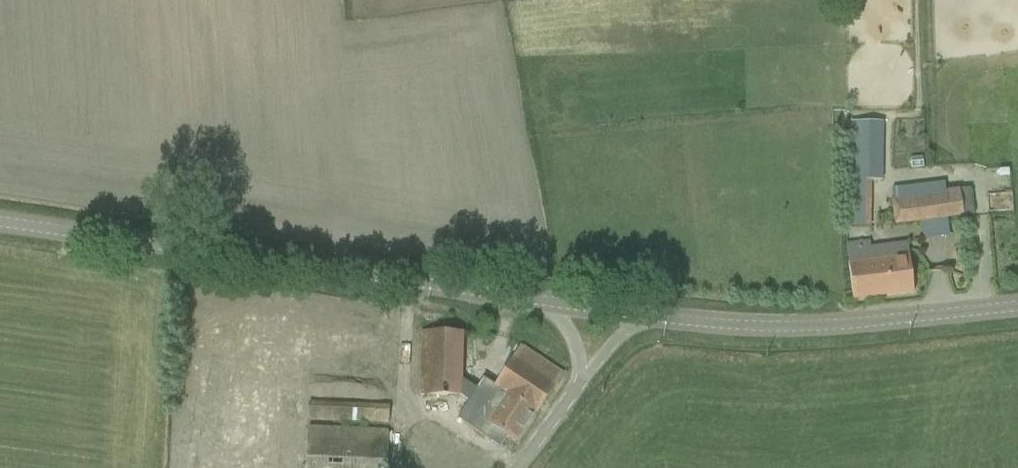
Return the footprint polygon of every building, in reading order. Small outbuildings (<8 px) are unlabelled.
[(848,137),(847,181),(847,227),(852,227),(864,228),(865,181),(883,181),(883,123),(855,122),(855,136),(848,137)] [(892,201),(892,204),(895,224),(963,216),(960,192),(892,201)] [(978,208),(997,206),(996,192),(977,193),(978,208)] [(878,209),(865,211),(867,224),(880,222),(878,209)] [(869,242),(846,244),(848,264),(848,265),(853,300),(857,299),(913,292),(908,243),(870,248),(870,246),(869,246),(869,242)] [(420,394),(461,396),(463,333),(422,331),(420,394)] [(561,373),(521,347),(495,387),(496,387),(476,419),(478,420),(479,418),(516,442),(561,373)] [(308,419),(368,422),(388,423),(389,407),(309,403),(308,419)] [(307,467),(386,467),(388,431),(309,428),(307,467)]
